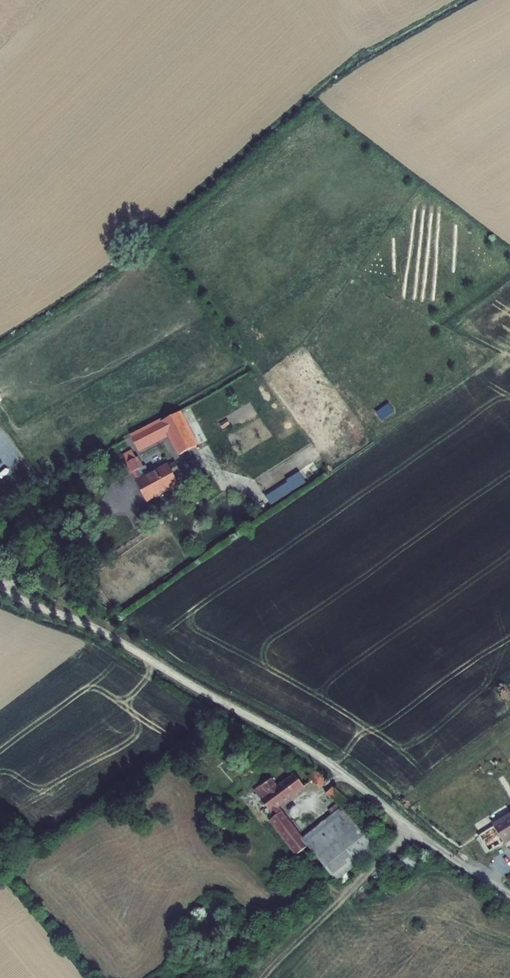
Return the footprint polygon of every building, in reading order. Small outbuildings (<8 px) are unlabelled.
[(188,416),(143,439),(150,452),(178,438),(186,456),(187,456),(204,446),(198,435),(193,426),(188,416)] [(140,450),(129,456),(139,474),(150,468),(140,450)] [(154,477),(143,483),(152,501),(183,484),(178,476),(186,472),(181,463),(154,477)] [(250,472),(258,485),(271,477),(263,464),(250,472)] [(154,477),(150,468),(139,474),(143,483),(154,477)] [(315,776),(321,780),(327,785),(333,779),(321,769),(315,776)] [(274,807),(277,811),(311,785),(301,772),(284,786),(277,778),(261,790),(274,807)] [(339,785),(332,792),(347,807),(355,799),(339,785)] [(276,819),(302,853),(313,845),(319,852),(323,849),(358,820),(347,807),(311,836),(308,839),(287,811),(276,819)] [(480,833),(489,849),(509,837),(509,815),(480,833)] [(358,820),(323,849),(319,852),(341,879),(381,848),(381,847),(358,820)]
